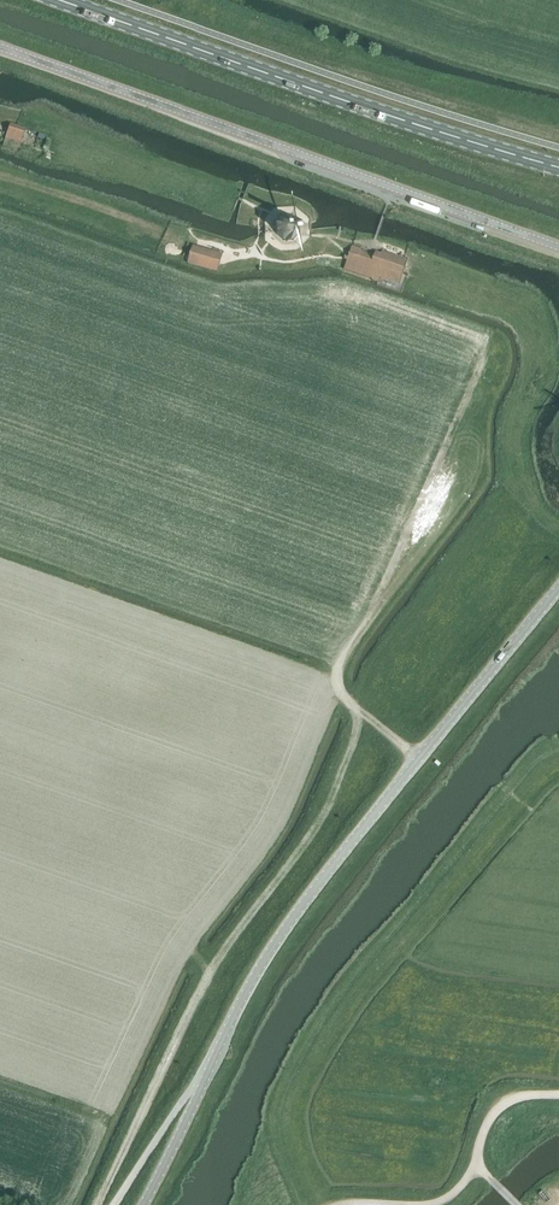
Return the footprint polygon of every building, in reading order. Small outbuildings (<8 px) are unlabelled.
[(6,139),(20,143),(25,128),(11,124),(6,139)] [(279,234),(287,240),(293,239),(300,233),(300,223),(293,216),(285,217),(278,224),(279,234)] [(177,246),(185,243),(182,236),(175,239),(177,246)] [(189,264),(219,273),(224,255),(194,246),(189,264)] [(348,261),(347,263),(345,270),(373,279),(373,280),(379,282),(381,277),(400,283),(408,259),(382,251),(381,253),(376,251),(375,255),(361,251),(362,249),(353,247),(349,257),(346,256),(345,260),(348,261)] [(537,1193),(544,1200),(557,1188),(550,1180),(537,1193)]
